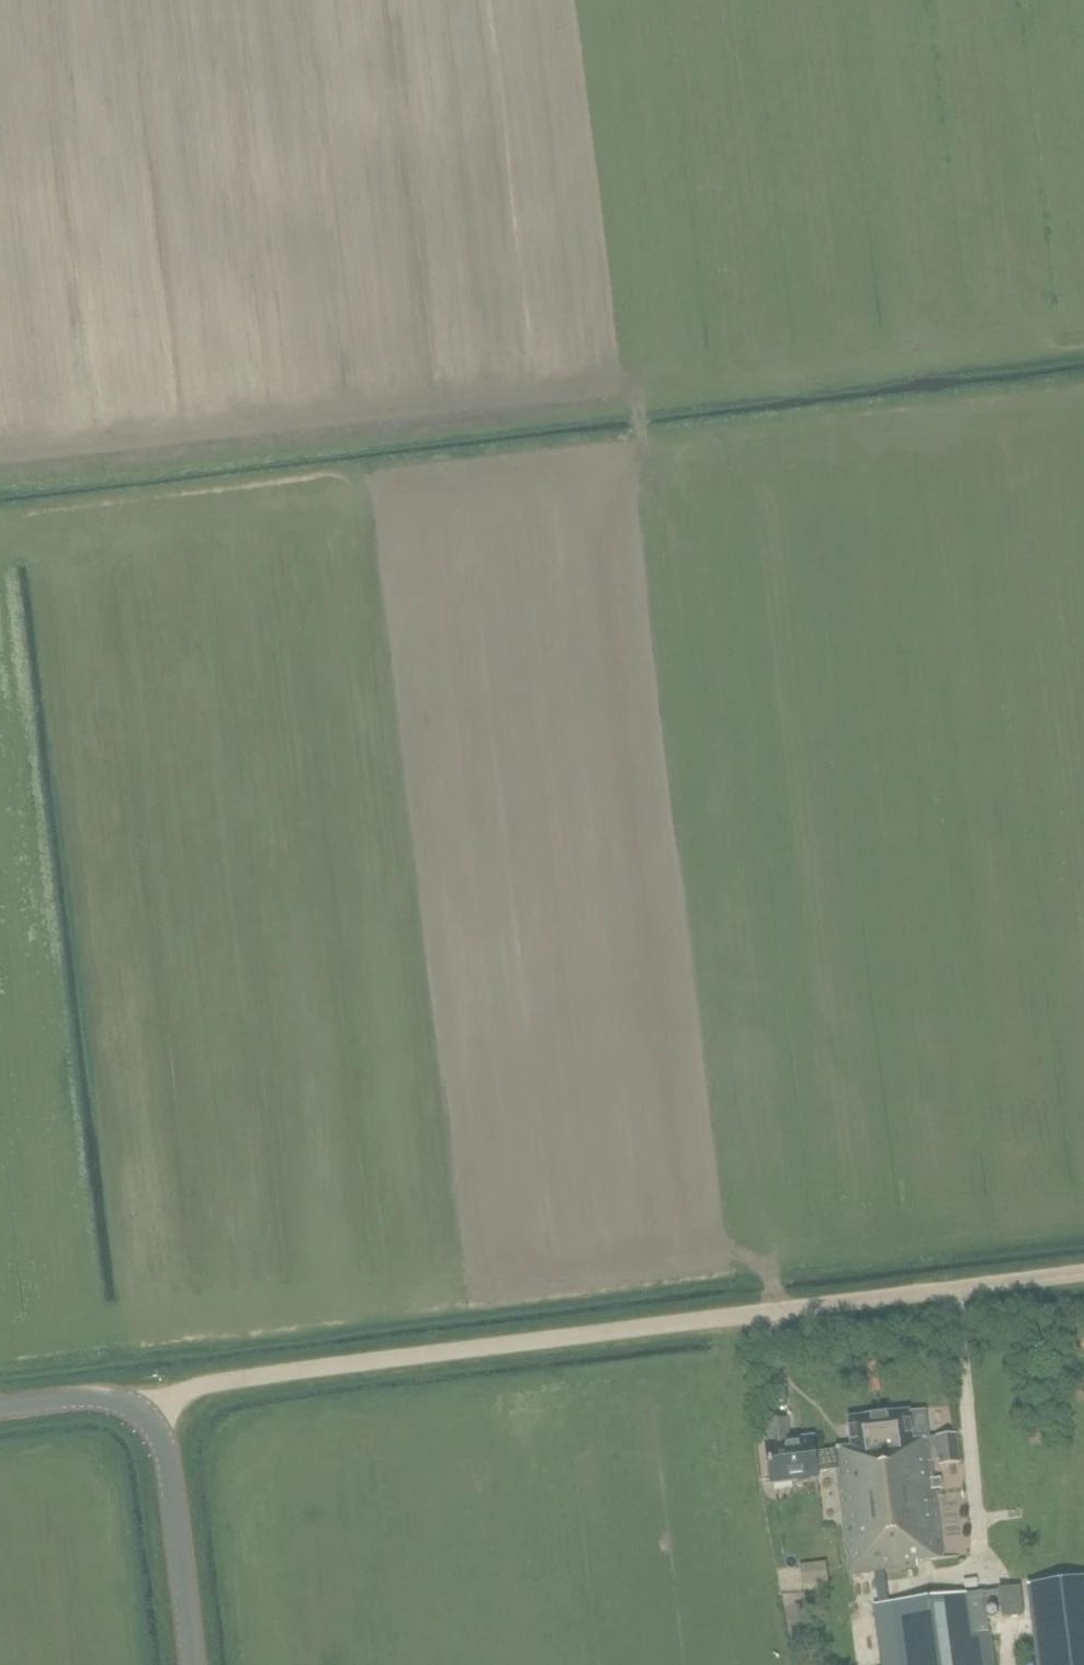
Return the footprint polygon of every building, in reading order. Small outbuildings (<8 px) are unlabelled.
[(918,1561),(942,1558),(931,1462),(940,1461),(941,1465),(959,1463),(956,1435),(937,1438),(937,1437),(928,1438),(925,1410),(910,1412),(909,1411),(848,1418),(852,1449),(814,1453),(812,1436),(787,1439),(785,1420),(769,1422),(771,1441),(767,1442),(772,1486),(818,1481),(817,1473),(837,1471),(849,1575),(918,1567),(918,1561)] [(802,1562),(803,1584),(829,1582),(828,1560),(802,1562)] [(1025,1586),(1036,1664),(1083,1664),(1083,1578),(1025,1586)] [(1020,1587),(997,1590),(998,1591),(985,1593),(984,1592),(874,1606),(881,1664),(995,1664),(988,1611),(1001,1610),(1002,1620),(1024,1617),(1020,1587)]
